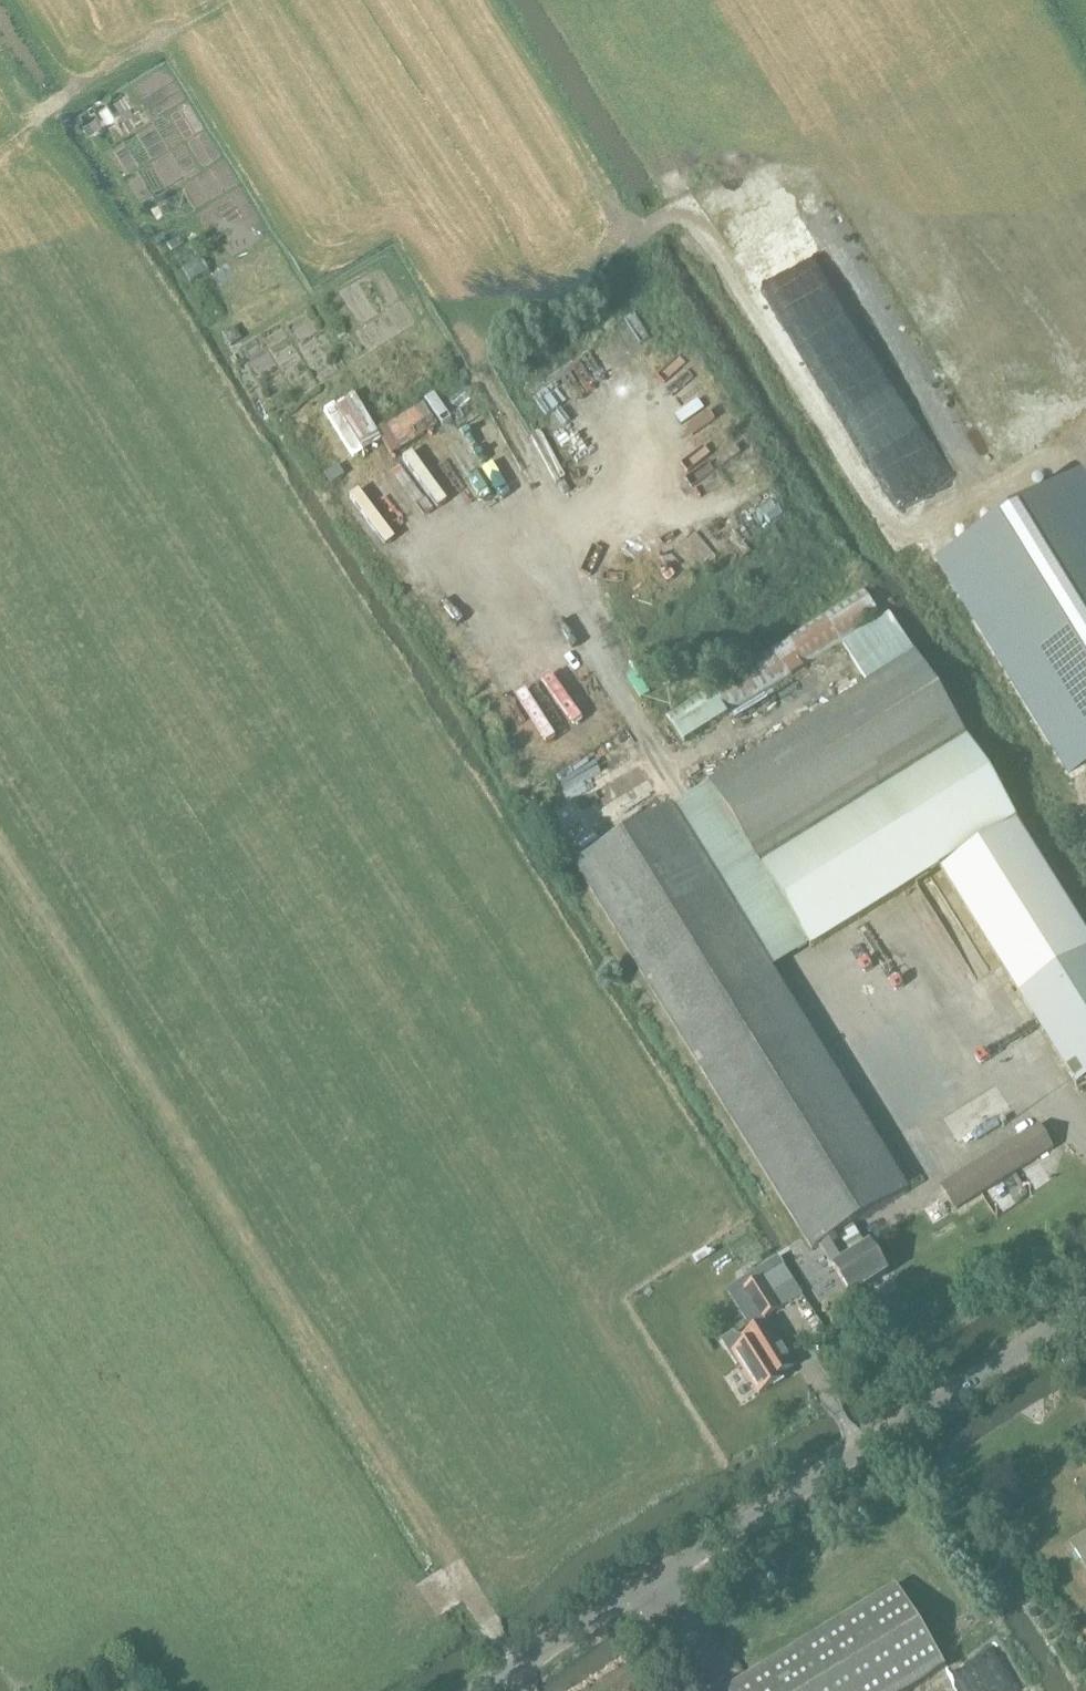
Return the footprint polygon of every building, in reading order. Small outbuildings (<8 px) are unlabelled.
[(84,123),(89,131),(99,125),(94,116),(84,123)] [(171,252),(182,245),(175,234),(164,241),(171,252)] [(240,340),(233,330),(224,335),(230,346),(240,340)] [(425,403),(378,428),(357,391),(327,408),(353,456),(385,438),(392,450),(418,436),(414,429),(433,418),(425,403)] [(337,466),(325,475),(331,485),(344,476),(337,466)] [(368,468),(360,473),(403,528),(410,522),(368,468)] [(955,552),(1085,765),(1085,519),(1064,484),(955,552)] [(686,743),(881,618),(866,594),(670,719),(686,743)] [(1019,825),(1020,824),(917,655),(916,656),(906,639),(899,644),(883,618),(849,641),(875,681),(709,784),(811,950),(941,869),(1077,1087),(1085,1081),(1085,932),(1019,825)] [(673,807),(576,866),(814,1251),(821,1246),(837,1237),(853,1226),(909,1192),(673,807)] [(956,1210),(1053,1149),(1039,1127),(942,1187),(956,1210)] [(837,1237),(821,1246),(852,1297),(888,1273),(871,1245),(867,1248),(853,1226),(837,1237)] [(741,1282),(726,1291),(752,1332),(767,1323),(765,1320),(803,1295),(785,1266),(780,1257),(756,1272),(761,1280),(746,1289),(741,1282)] [(734,1333),(721,1341),(737,1366),(739,1365),(759,1396),(787,1379),(784,1374),(795,1367),(768,1322),(767,1323),(752,1332),(742,1337),(736,1336),(734,1333)] [(1072,1545),(1085,1568),(1085,1536),(1072,1545)] [(727,1690),(907,1690),(947,1667),(897,1586),(727,1690)] [(99,1690),(104,1690),(111,1686),(101,1672),(91,1680),(99,1690)]
